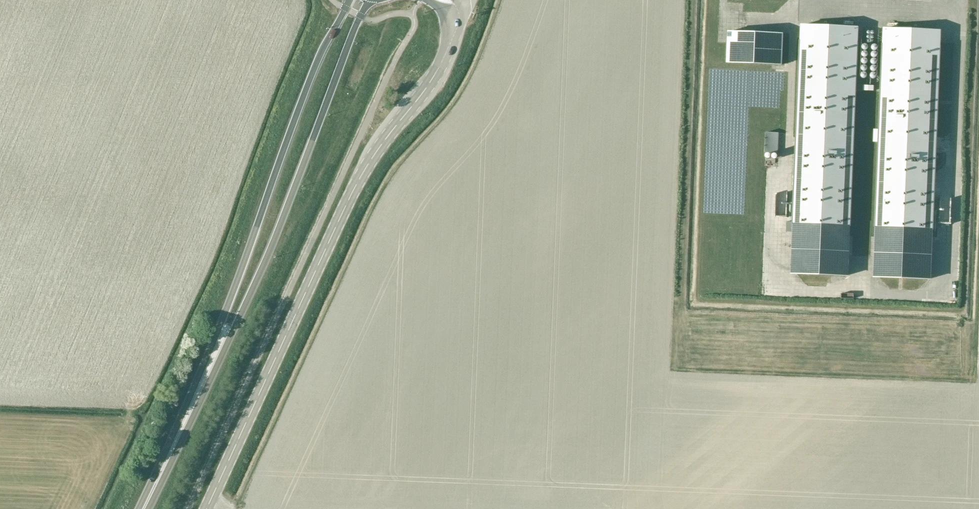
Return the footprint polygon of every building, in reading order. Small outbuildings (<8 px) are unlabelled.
[(792,274),(846,276),(856,27),(803,25),(794,222),(787,222),(786,232),(794,232),(792,274)] [(929,280),(939,31),(885,28),(875,277),(929,280)] [(729,32),(727,63),(781,65),(782,34),(729,32)] [(765,153),(776,153),(776,133),(766,133),(765,153)]
